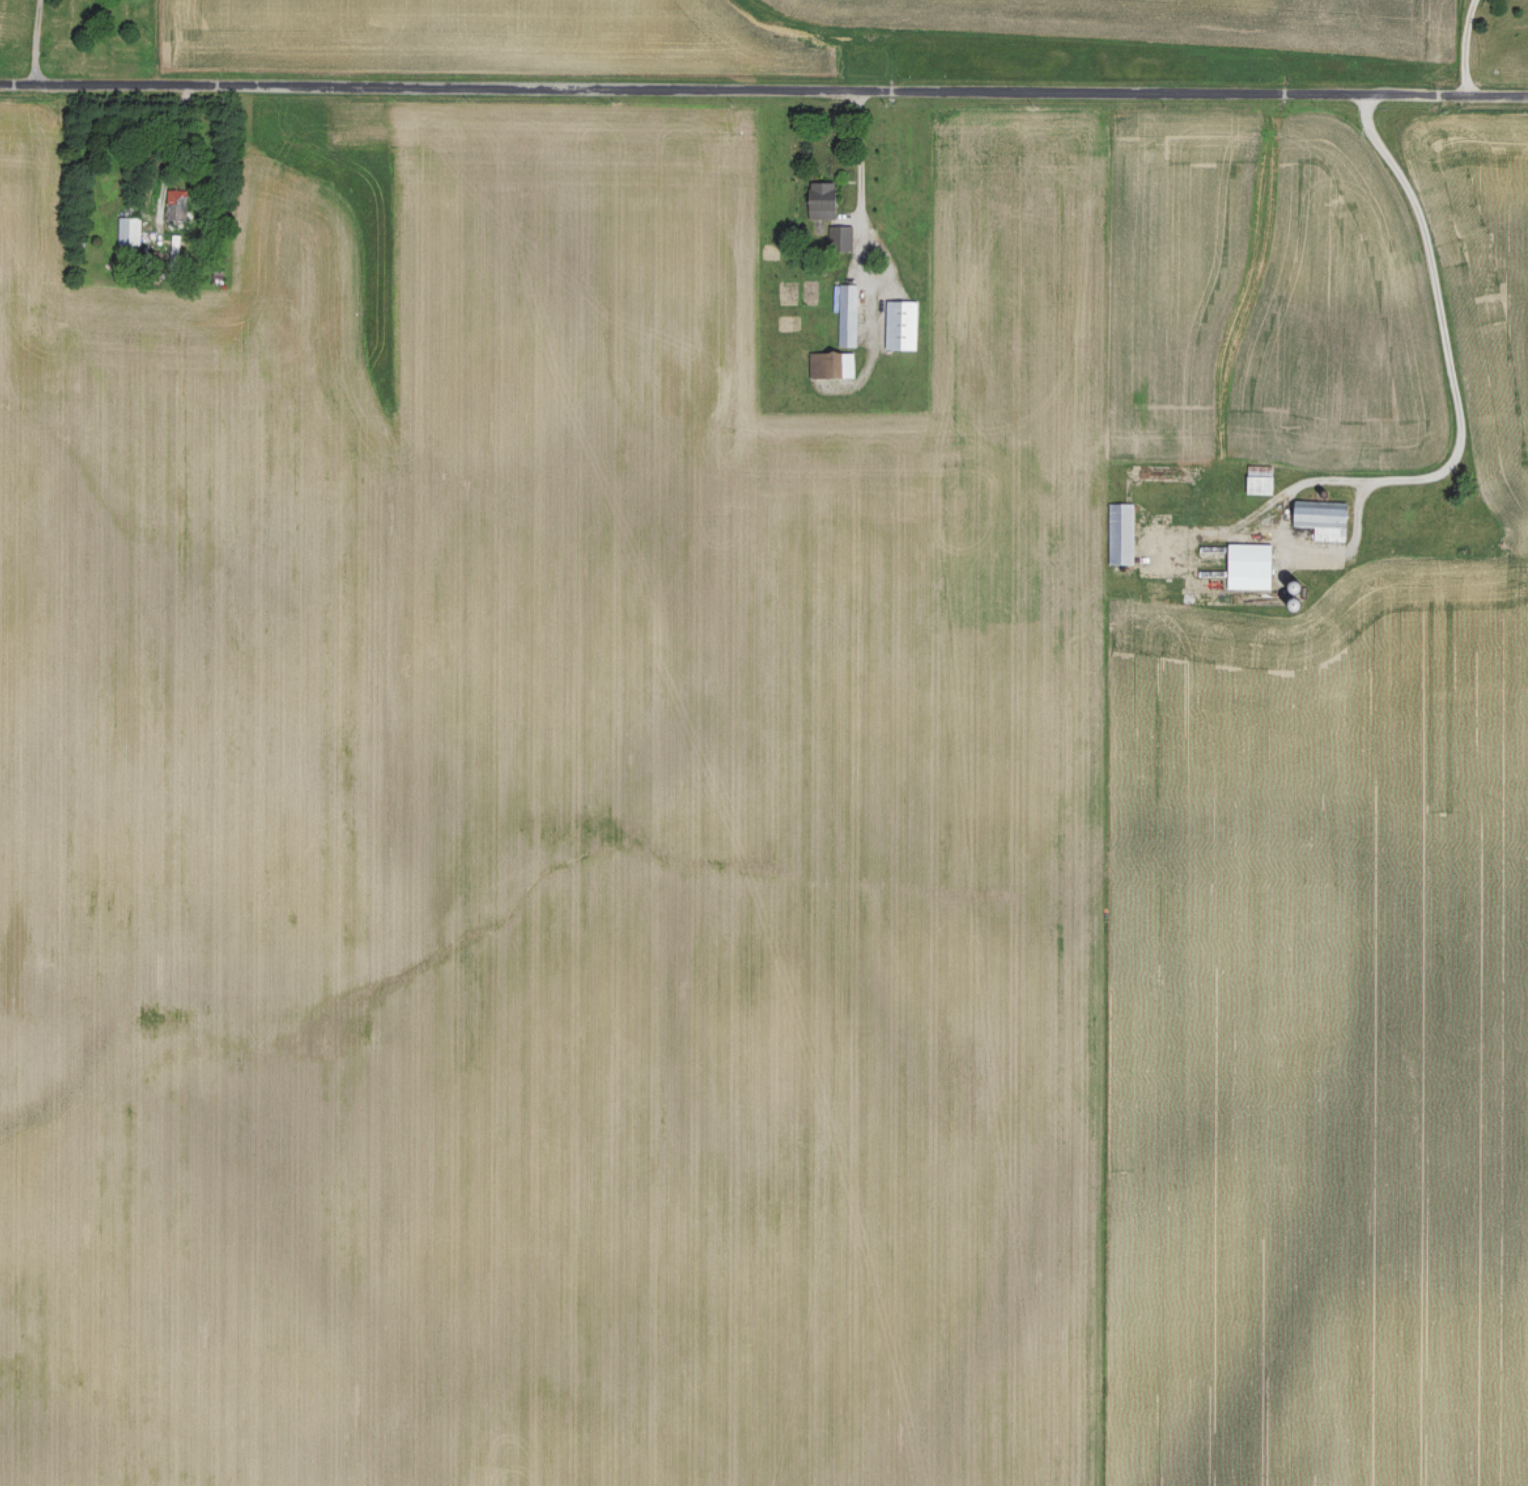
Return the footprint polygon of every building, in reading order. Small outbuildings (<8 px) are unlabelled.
[(811,220),(836,219),(835,194),(829,194),(829,183),(810,183),(811,220)] [(130,243),(131,218),(120,217),(119,243),(130,243)] [(858,285),(835,285),(835,312),(840,312),(839,347),(857,348),(858,285)] [(918,302),(886,301),(885,342),(886,342),(886,351),(917,351),(918,302)] [(855,354),(819,354),(819,361),(826,361),(835,361),(835,379),(855,379),(855,354)] [(1249,493),(1273,494),(1274,466),(1257,465),(1257,473),(1250,473),(1249,493)] [(1348,541),(1349,502),(1296,501),(1295,526),(1316,526),(1315,540),(1348,541)] [(1134,561),(1134,503),(1111,503),(1110,561),(1134,561)] [(1273,544),(1230,543),(1229,587),(1272,588),(1273,544)]
